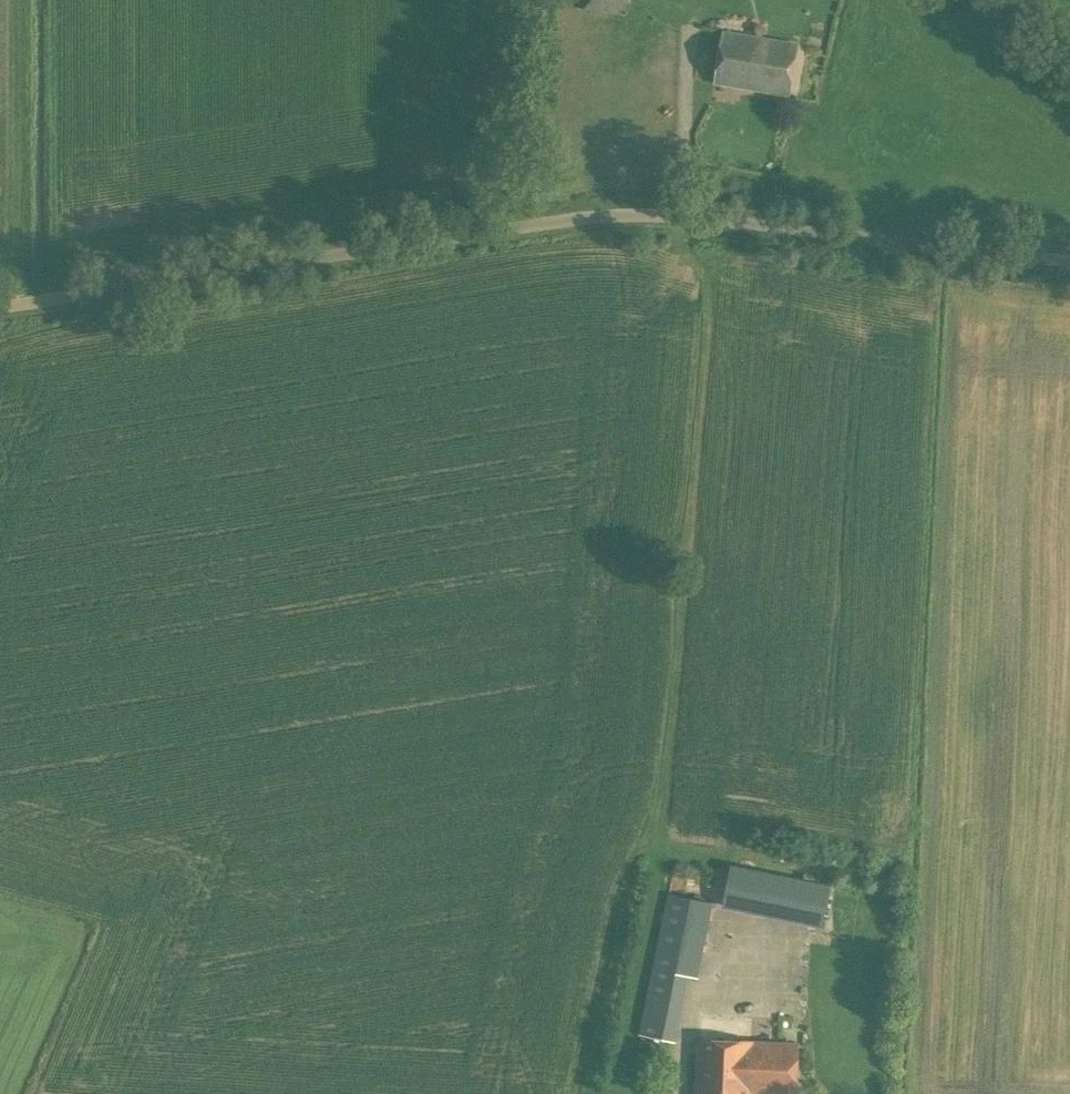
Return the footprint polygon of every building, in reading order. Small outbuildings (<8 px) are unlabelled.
[(788,94),(796,42),(724,31),(716,82),(788,94)] [(762,914),(771,873),(731,865),(722,905),(762,914)] [(703,954),(714,903),(668,893),(657,944),(703,954)] [(675,1042),(678,1030),(641,1022),(638,1034),(675,1042)] [(751,1041),(699,1038),(697,1093),(751,1093),(751,1091),(753,1045),(751,1041)] [(799,1043),(751,1041),(753,1045),(751,1091),(798,1093),(799,1043)]
